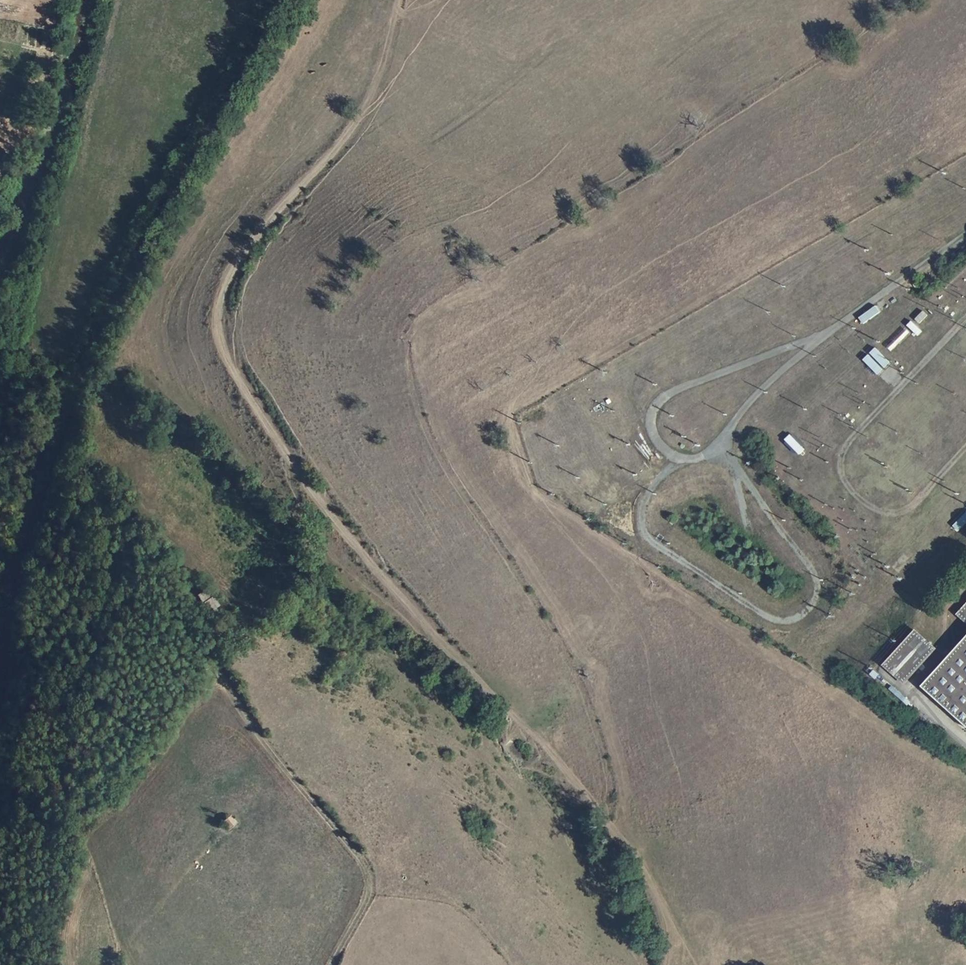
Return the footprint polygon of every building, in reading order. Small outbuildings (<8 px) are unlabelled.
[(965,741),(965,740),(965,606),(949,625),(965,639),(914,697),(965,741)] [(906,645),(877,678),(896,694),(925,662),(906,645)] [(231,816),(224,823),(230,828),(236,822),(231,816)]
